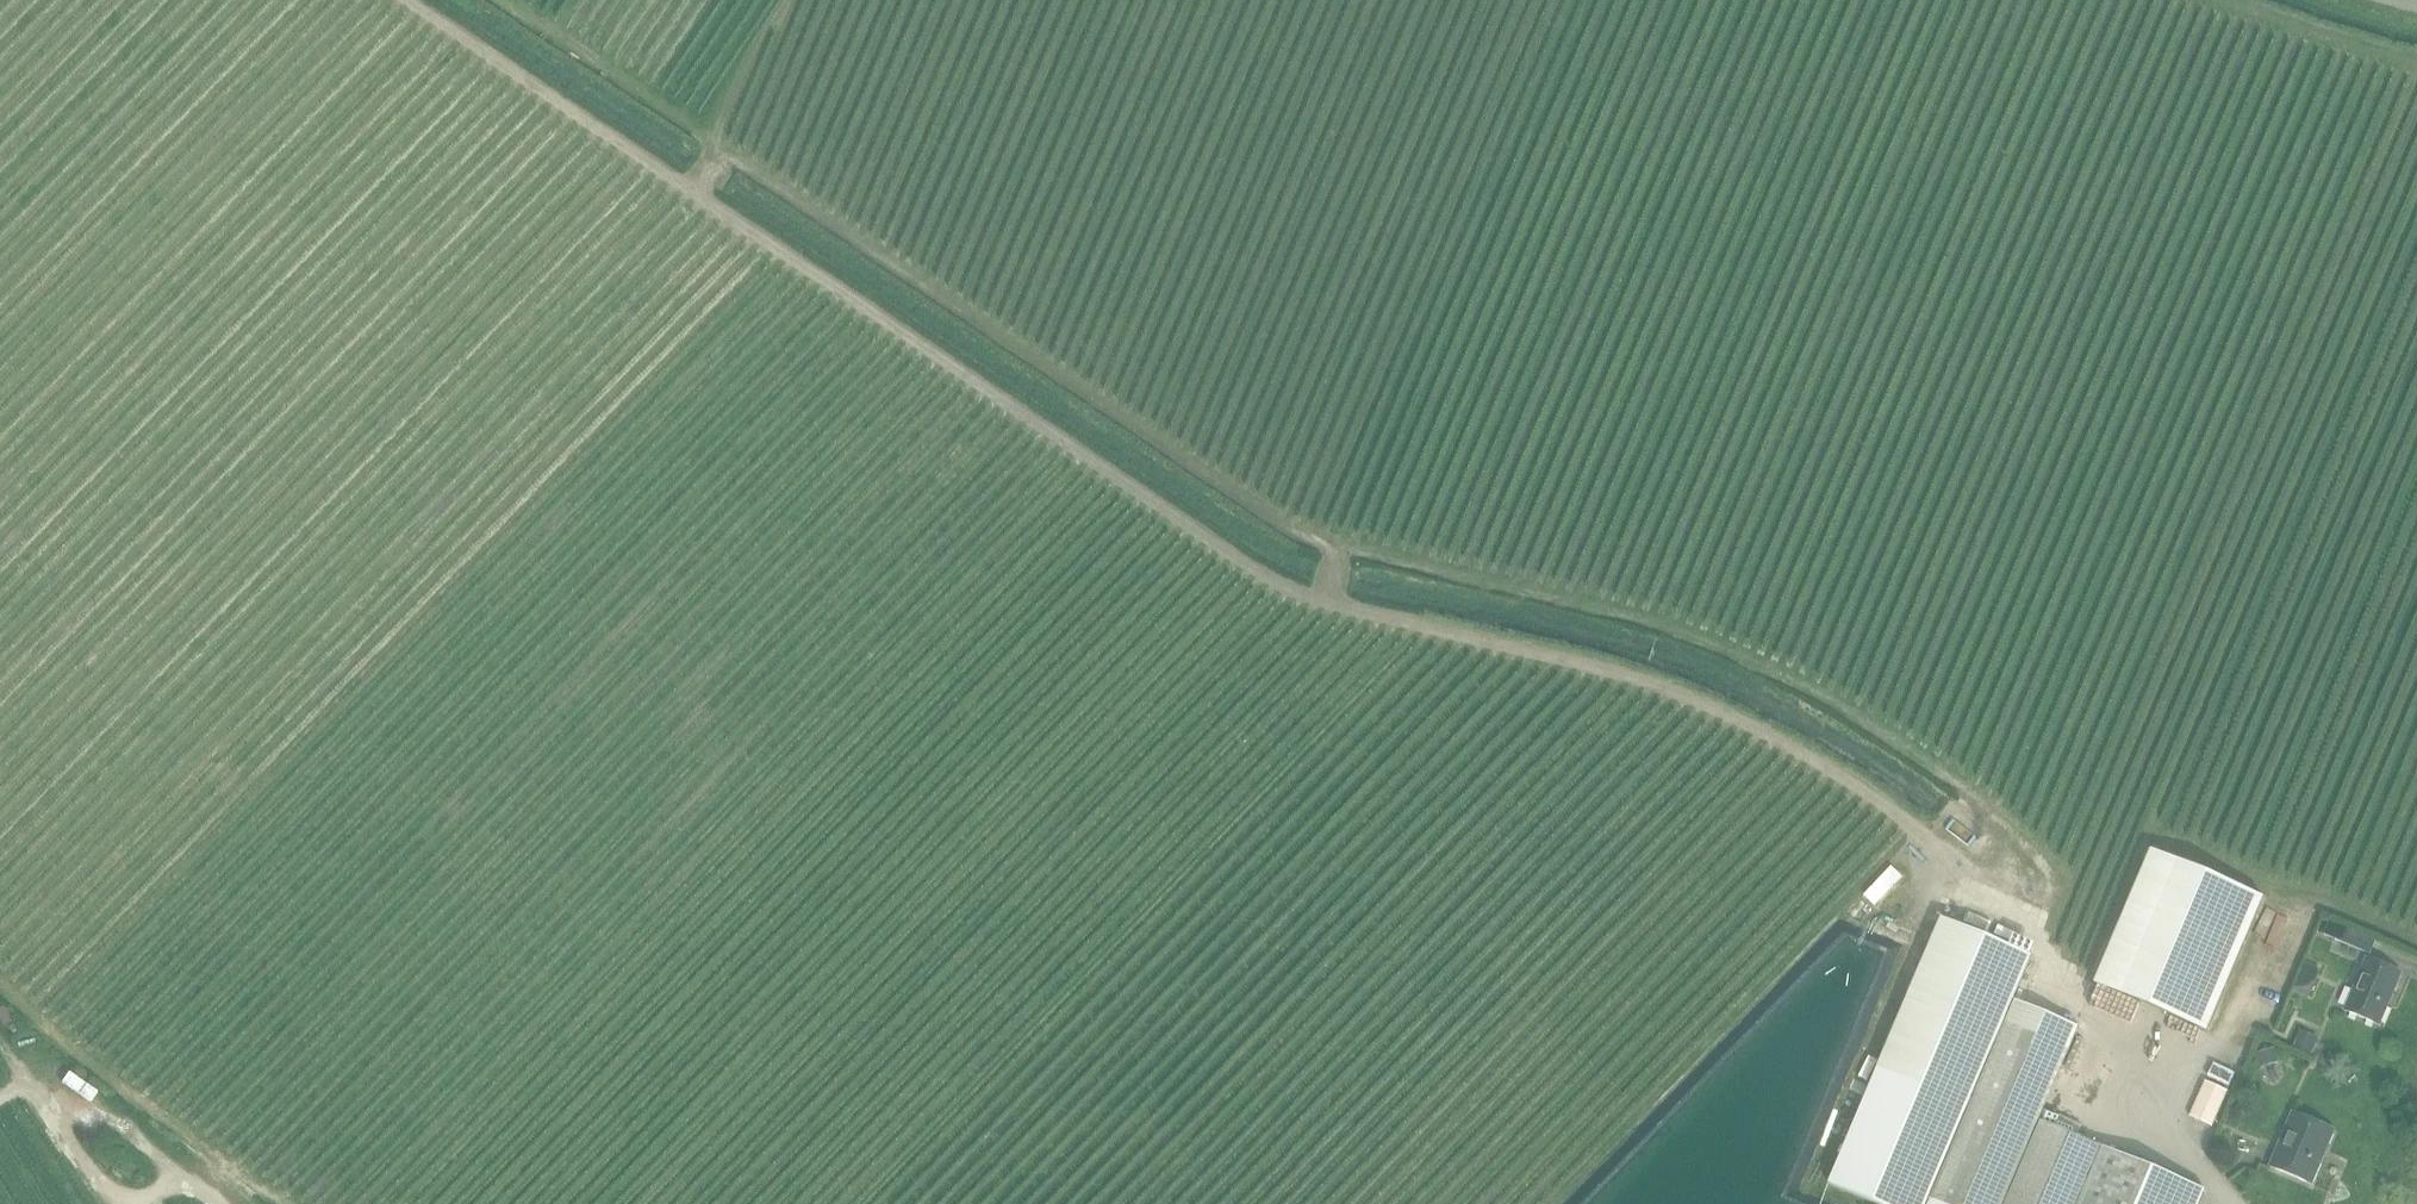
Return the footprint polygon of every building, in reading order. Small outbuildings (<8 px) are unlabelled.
[(2151,851),(2095,984),(2207,1032),(2263,898),(2151,851)] [(1827,1187),(1869,1203),(2199,1203),(2205,1191),(2077,1136),(2081,1127),(2043,1110),(2067,1050),(2077,1028),(2015,1001),(2012,1000),(2031,956),(1942,917),(1878,1068),(1827,1187)] [(2330,920),(2324,934),(2370,954),(2376,939),(2330,920)] [(2400,972),(2367,958),(2345,1010),(2378,1024),(2400,972)] [(2305,963),(2292,991),(2309,998),(2321,970),(2305,963)] [(2298,1031),(2291,1049),(2309,1056),(2316,1038),(2298,1031)] [(2274,1049),(2257,1054),(2261,1068),(2278,1064),(2274,1049)] [(2213,1063),(2207,1077),(2228,1086),(2234,1073),(2213,1063)] [(2227,1090),(2205,1081),(2189,1116),(2211,1126),(2227,1090)] [(2068,1085),(2062,1097),(2082,1108),(2088,1096),(2068,1085)] [(2333,1130),(2293,1112),(2270,1166),(2311,1184),(2333,1130)] [(2106,1121),(2103,1133),(2125,1139),(2128,1127),(2106,1121)]
